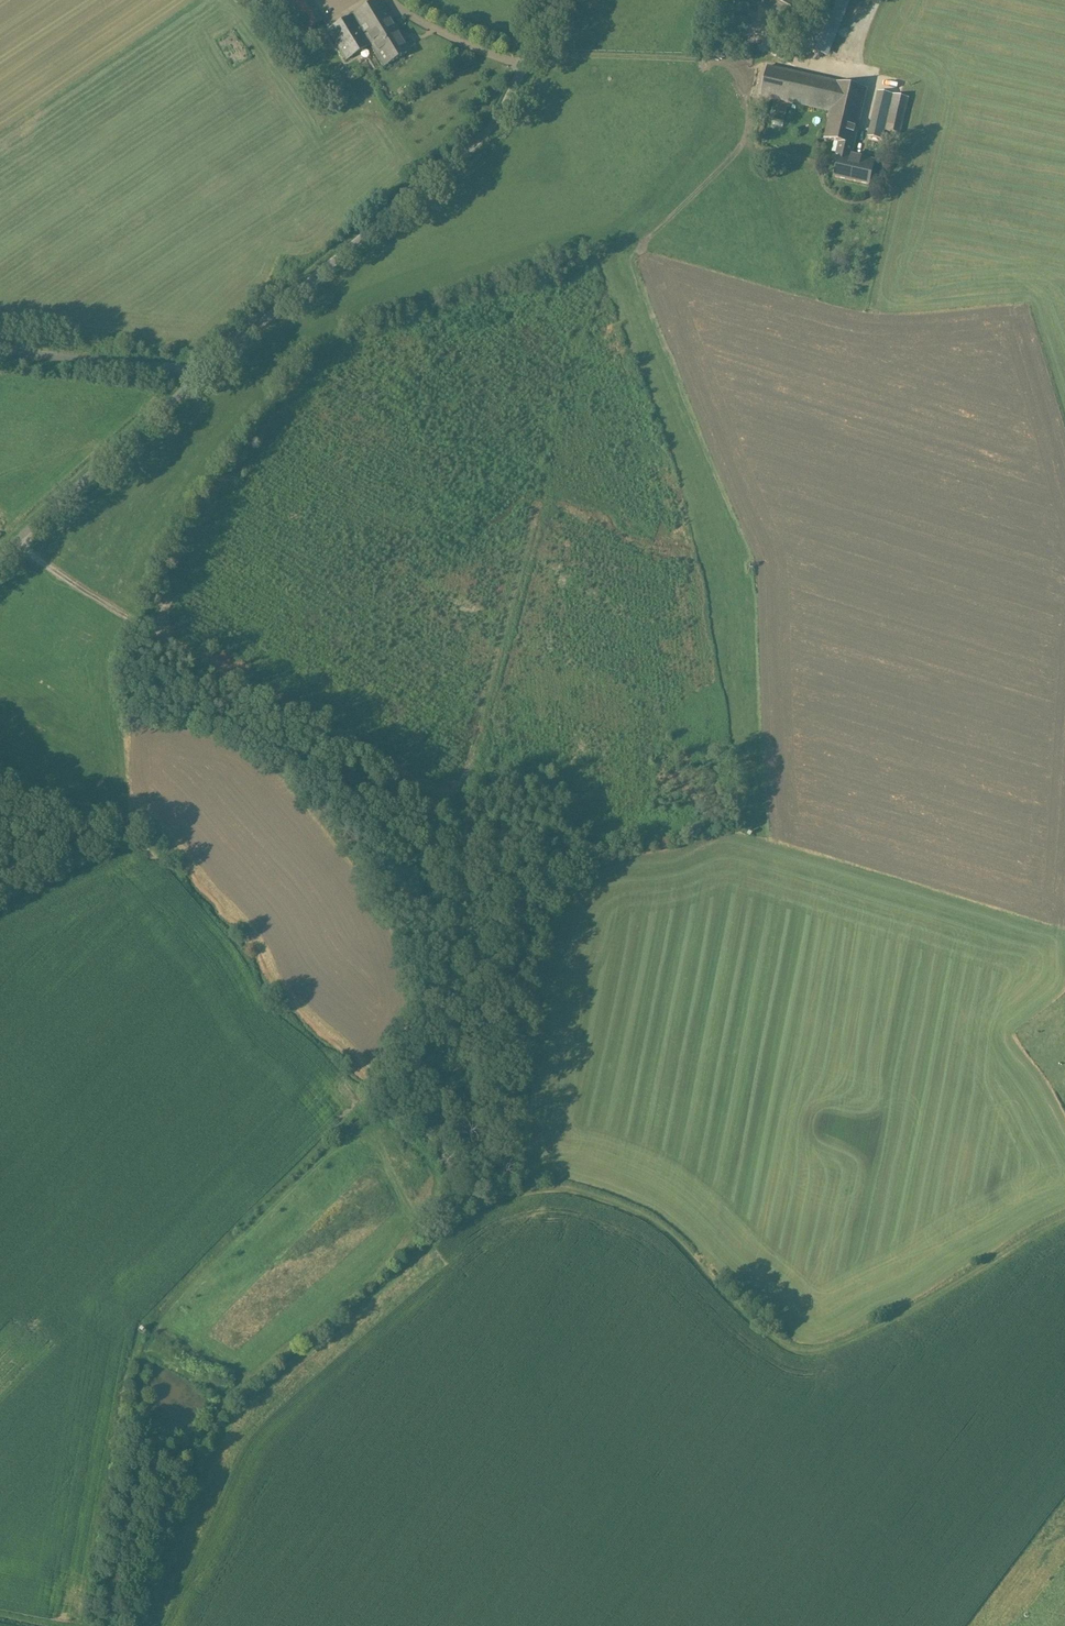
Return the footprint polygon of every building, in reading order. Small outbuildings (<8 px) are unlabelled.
[(310,0),(282,0),(295,21),(302,18),(309,28),(322,20),(310,0)] [(353,15),(371,45),(397,29),(379,0),(378,0),(353,15)] [(812,30),(827,37),(821,52),(827,55),(849,0),(824,0),(812,30)] [(794,23),(778,13),(772,24),(789,33),(794,23)] [(353,15),(328,30),(346,60),(371,45),(353,15)] [(397,29),(371,45),(384,66),(410,50),(397,29)] [(827,37),(812,30),(805,46),(821,52),(827,37)] [(866,87),(767,65),(760,93),(831,110),(824,137),(845,141),(853,143),(866,87)] [(908,96),(878,90),(868,135),(883,138),(885,129),(900,132),(908,96)] [(875,159),(851,154),(853,143),(845,141),(842,152),(840,152),(835,175),(869,183),(875,159)]
